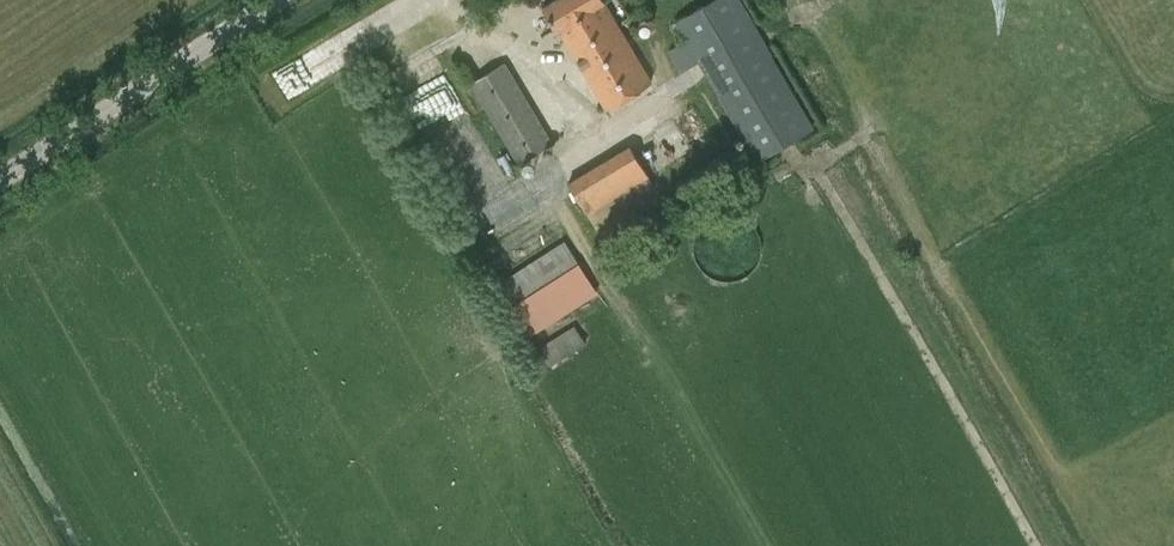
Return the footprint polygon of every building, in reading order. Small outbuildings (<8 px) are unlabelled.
[(606,108),(651,81),(603,0),(604,0),(550,0),(543,4),(606,108)] [(697,60),(755,161),(815,126),(741,0),(709,0),(674,20),(685,39),(667,50),(680,71),(697,60)] [(288,99),(319,76),(302,53),(271,77),(288,99)] [(553,143),(505,61),(469,82),(517,164),(553,143)] [(442,138),(470,117),(448,86),(420,107),(442,138)] [(567,179),(600,238),(665,202),(631,143),(567,179)] [(729,150),(669,186),(680,204),(740,169),(729,150)] [(512,304),(578,262),(564,239),(497,282),(512,304)] [(574,324),(540,346),(551,364),(585,343),(574,324)]
